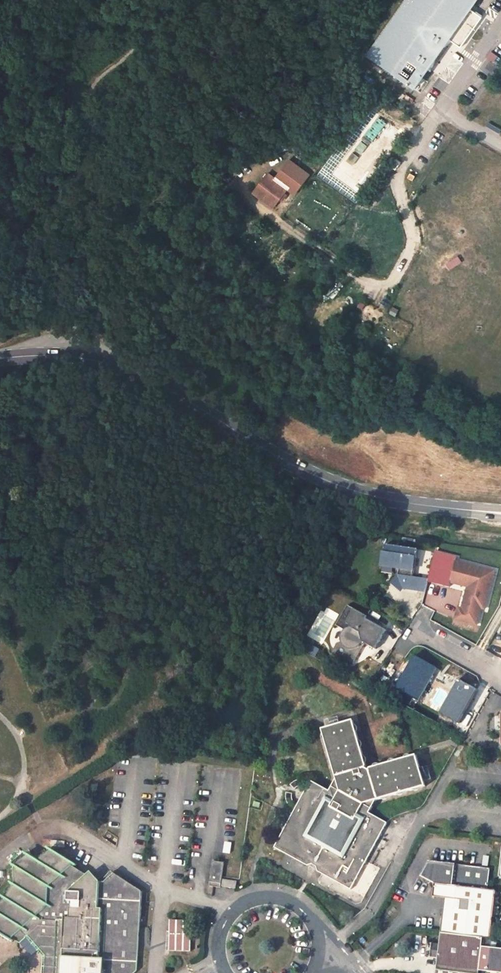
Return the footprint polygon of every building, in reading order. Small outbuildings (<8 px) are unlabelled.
[(367,55),(415,88),(477,0),(406,0),(367,55)] [(400,135),(378,119),(363,137),(369,142),(353,164),(344,157),(334,171),(359,189),(400,135)] [(360,135),(344,157),(353,164),(369,142),(360,135)] [(289,185),(269,170),(256,186),(277,202),(289,185)] [(277,202),(256,186),(254,190),(274,205),(277,202)] [(417,549),(385,544),(382,565),(393,566),(393,564),(399,565),(397,575),(397,574),(390,583),(399,591),(402,587),(418,589),(420,578),(411,577),(414,558),(416,558),(417,549)] [(456,558),(434,552),(427,579),(426,582),(447,587),(448,582),(466,587),(460,609),(457,608),(454,619),(476,625),(480,608),(484,609),(492,575),(454,565),(455,561),(456,558)] [(493,571),(455,561),(454,565),(492,575),(493,571)] [(427,579),(420,578),(418,589),(418,591),(424,592),(426,582),(427,579)] [(400,591),(399,601),(423,603),(424,593),(400,591)] [(336,643),(331,652),(352,664),(364,643),(374,649),(385,630),(365,619),(367,616),(347,605),(337,621),(347,626),(340,637),(342,641),(336,643)] [(347,626),(337,621),(335,625),(344,630),(347,626)] [(441,667),(420,655),(402,688),(423,701),(441,667)] [(482,690),(461,680),(443,712),(463,721),(482,690)] [(349,891),(385,824),(367,814),(373,801),(423,787),(413,756),(368,770),(368,771),(364,772),(363,768),(366,767),(352,722),(320,732),(335,780),(328,793),(309,783),(305,791),(296,808),(273,849),(305,867),(311,866),(314,868),(315,872),(349,891)] [(291,796),(293,791),(300,787),(300,781),(294,783),(289,787),(286,793),(284,798),(286,805),(291,801),(291,796)] [(138,972),(142,892),(113,874),(104,883),(98,880),(88,873),(85,878),(71,869),(74,866),(51,850),(39,861),(29,855),(16,866),(15,884),(3,903),(0,905),(0,933),(9,937),(11,933),(20,938),(23,931),(44,942),(41,972),(136,972),(138,972)] [(420,877),(433,884),(486,890),(489,868),(428,861),(420,877)] [(211,862),(208,888),(218,889),(222,864),(211,862)] [(235,882),(222,880),(221,888),(234,890),(235,882)] [(486,890),(433,884),(432,897),(443,898),(439,932),(489,938),(491,926),(495,891),(486,890)] [(192,922),(170,922),(169,952),(191,953),(192,922)] [(439,932),(438,946),(430,945),(429,956),(436,957),(434,972),(478,972),(478,970),(486,971),(496,972),(496,969),(500,969),(500,950),(490,948),(491,938),(489,938),(439,932)]
